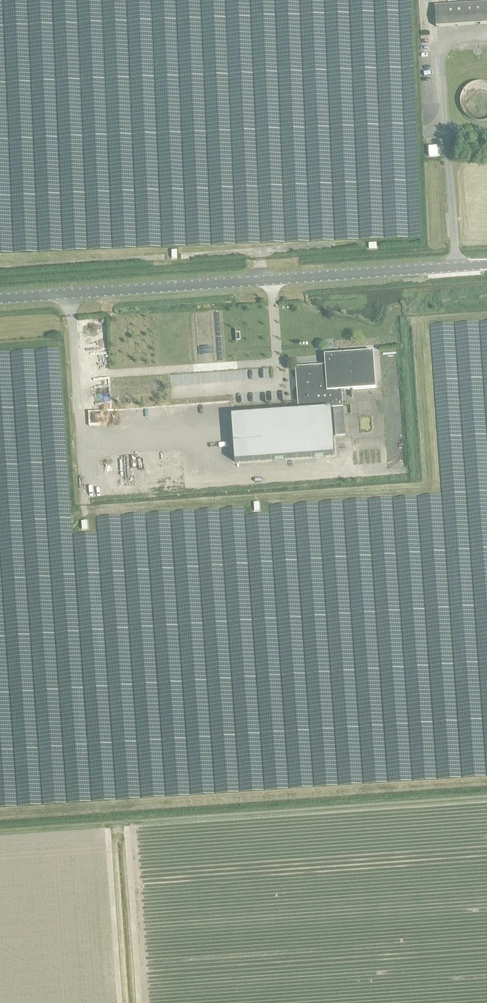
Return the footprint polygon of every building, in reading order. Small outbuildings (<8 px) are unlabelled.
[(437,24),(486,22),(486,1),(436,3),(437,24)] [(103,19),(104,35),(116,35),(116,30),(115,16),(113,17),(113,9),(103,10),(103,19)] [(142,62),(157,61),(155,16),(141,16),(142,62)] [(186,32),(174,33),(174,45),(179,45),(179,50),(187,50),(186,32)] [(295,68),(297,104),(318,103),(317,91),(319,91),(318,75),(302,75),(301,68),(295,68)] [(484,85),(481,84),(478,84),(474,84),(470,86),(468,87),(466,89),(463,92),(462,95),(461,99),(461,102),(461,104),(462,108),(463,111),(466,114),(469,117),(472,118),(475,119),(479,119),(482,119),(486,117),(486,86),(484,85)] [(107,92),(107,101),(117,102),(118,92),(107,92)] [(429,156),(438,155),(437,146),(429,147),(429,156)] [(250,161),(233,161),(234,176),(250,175),(250,161)] [(180,212),(204,210),(203,197),(179,198),(180,212)] [(295,367),(298,411),(343,407),(341,390),(375,388),(373,351),(335,354),(335,356),(334,358),(332,357),(327,362),(329,364),(327,365),(325,365),(295,367)] [(345,435),(343,407),(333,408),(335,436),(345,435)] [(298,411),(298,410),(231,415),(234,461),(334,454),(331,408),(298,411)] [(129,503),(146,501),(142,460),(133,460),(133,459),(120,461),(117,433),(104,434),(109,490),(117,489),(117,497),(129,496),(129,503)] [(28,534),(49,532),(40,439),(18,442),(28,534)] [(62,464),(62,448),(52,449),(53,464),(62,464)] [(131,541),(132,558),(138,558),(138,561),(159,560),(159,540),(131,541)] [(60,635),(58,600),(49,600),(48,588),(36,588),(37,600),(26,601),(28,638),(39,637),(39,629),(43,628),(44,636),(60,635)] [(1,635),(1,636),(9,635),(7,593),(0,594),(0,635),(1,635)] [(50,665),(49,675),(73,676),(73,666),(50,665)] [(43,674),(44,667),(30,666),(29,672),(43,674)]
